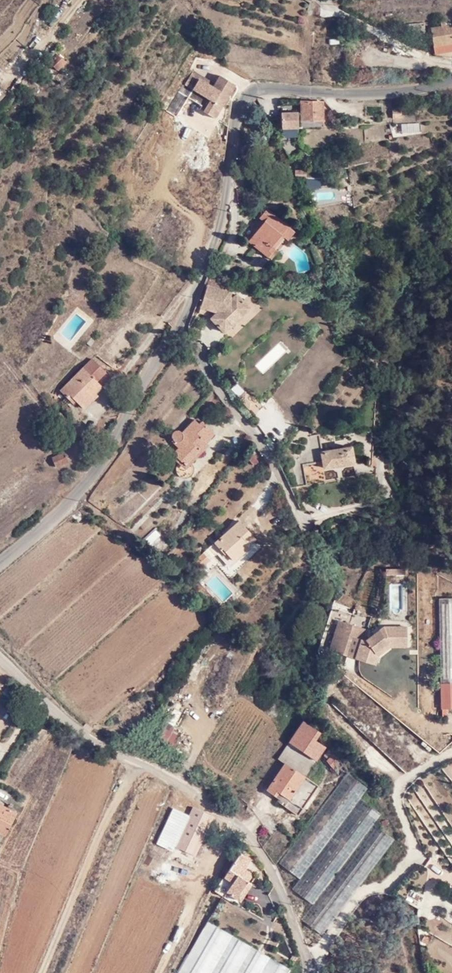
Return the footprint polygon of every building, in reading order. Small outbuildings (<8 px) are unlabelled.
[(451,48),(451,25),(446,25),(444,20),(440,22),(441,25),(430,28),(432,46),(451,43),(451,48)] [(451,50),(451,48),(451,43),(432,46),(434,54),(451,50)] [(66,61),(57,52),(48,61),(53,65),(58,69),(66,61)] [(233,84),(218,75),(214,83),(212,87),(197,78),(199,74),(192,70),(184,85),(208,99),(201,111),(214,118),(233,84)] [(214,83),(199,74),(197,78),(212,87),(214,83)] [(323,102),(300,101),(301,120),(323,120),(323,102)] [(392,117),(401,117),(401,109),(392,110),(392,117)] [(281,129),(297,128),(297,112),(281,113),(281,129)] [(315,172),(315,168),(294,168),(294,177),(310,177),(310,172),(315,172)] [(271,259),(293,231),(267,209),(260,218),(264,222),(248,241),(271,259)] [(225,271),(233,258),(221,252),(215,264),(225,271)] [(210,276),(207,285),(200,307),(199,312),(211,315),(210,319),(224,332),(248,307),(234,294),(229,298),(231,293),(223,290),(226,280),(210,276)] [(235,286),(242,289),(243,283),(236,280),(235,286)] [(382,338),(388,334),(385,329),(379,333),(382,338)] [(112,376),(93,358),(63,390),(75,402),(78,399),(85,406),(98,392),(97,390),(112,376)] [(242,401),(248,394),(243,390),(236,399),(238,401),(239,399),(242,401)] [(190,463),(193,460),(191,457),(199,449),(197,447),(205,440),(213,431),(201,420),(199,423),(194,419),(181,432),(179,430),(174,430),(172,434),(173,439),(179,445),(172,452),(180,461),(176,466),(176,470),(179,475),(183,477),(188,476),(191,473),(193,469),(191,465),(190,463)] [(191,457),(193,460),(209,444),(205,440),(197,447),(199,449),(191,457)] [(352,461),(349,445),(320,450),(319,441),(309,442),(309,447),(296,450),(298,459),(286,461),(290,484),(304,482),(301,463),(322,460),(323,464),(319,464),(320,467),(352,461)] [(57,466),(70,460),(66,450),(54,455),(57,466)] [(239,521),(214,542),(219,549),(216,551),(226,564),(248,545),(247,544),(254,539),(239,521)] [(153,547),(163,537),(156,530),(146,540),(153,547)] [(219,549),(214,542),(209,547),(215,553),(216,551),(219,549)] [(207,552),(202,556),(209,564),(213,560),(207,552)] [(209,564),(202,556),(198,561),(204,569),(209,564)] [(439,598),(442,708),(451,708),(451,598),(439,598)] [(406,647),(406,626),(382,625),(364,640),(362,639),(365,629),(337,620),(328,650),(345,656),(375,665),(378,656),(389,647),(406,647)] [(283,805),(289,808),(308,779),(303,776),(324,746),(314,739),(319,732),(303,721),(294,734),(278,759),(284,763),(266,789),(285,803),(283,805)] [(323,745),(328,741),(321,734),(318,737),(323,745)] [(346,766),(332,751),(324,758),(339,773),(346,766)] [(174,773),(178,768),(173,765),(170,769),(174,773)] [(373,824),(380,814),(360,798),(367,788),(347,773),(279,863),(299,879),(293,888),(313,903),(302,919),(322,934),(393,839),(373,824)] [(308,779),(289,808),(297,815),(317,785),(308,779)] [(16,812),(0,803),(0,840),(0,841),(16,812)] [(167,834),(187,808),(182,806),(180,810),(175,808),(158,844),(172,851),(177,841),(167,834)] [(191,810),(177,841),(201,861),(204,859),(195,855),(213,816),(193,807),(191,810)] [(191,810),(187,808),(167,834),(177,841),(191,810)] [(172,851),(169,858),(197,870),(201,861),(177,841),(172,851)] [(243,867),(249,858),(240,852),(224,876),(214,890),(224,897),(227,892),(240,901),(251,883),(248,881),(253,874),(243,867)] [(404,880),(416,873),(411,865),(399,872),(404,880)] [(292,961),(274,950),(284,934),(221,898),(178,972),(285,972),(292,961)]
